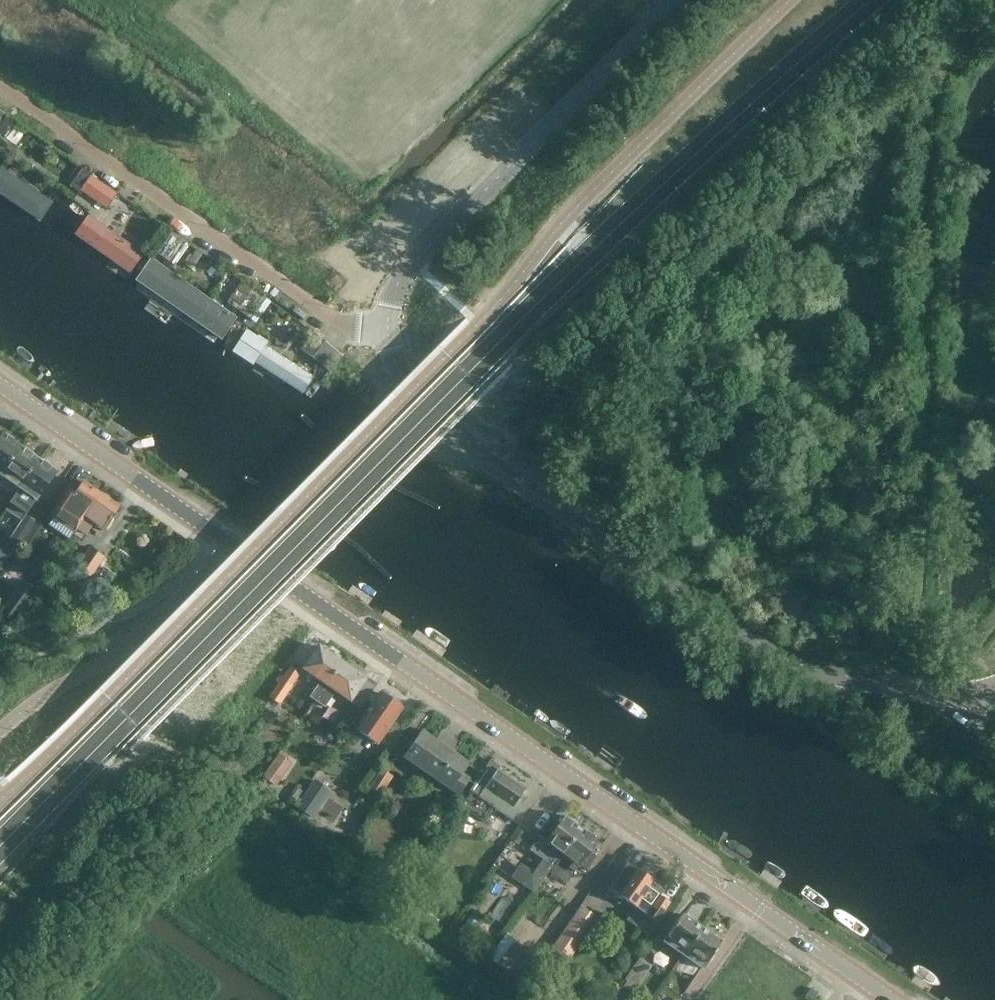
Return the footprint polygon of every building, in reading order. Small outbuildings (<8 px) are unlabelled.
[(17,141),(27,126),(17,119),(7,135),(17,141)] [(40,220),(51,203),(0,169),(0,194),(40,220)] [(91,176),(81,190),(106,208),(116,193),(91,176)] [(142,255),(88,217),(76,235),(129,273),(142,255)] [(137,280),(221,338),(234,319),(151,261),(137,280)] [(250,313),(258,319),(272,300),(265,294),(250,313)] [(233,351),(302,392),(311,377),(242,336),(233,351)] [(315,356),(328,365),(339,349),(327,340),(315,356)] [(0,439),(0,476),(20,447),(3,435),(0,439)] [(0,476),(0,497),(9,503),(13,497),(39,460),(20,447),(0,476)] [(57,472),(39,460),(9,503),(27,516),(57,472)] [(67,507),(75,513),(67,525),(76,531),(101,495),(83,482),(67,507)] [(119,507),(101,495),(76,531),(77,531),(72,537),(77,540),(83,535),(84,536),(93,525),(102,531),(119,507)] [(20,545),(34,521),(24,514),(9,539),(20,545)] [(91,578),(105,557),(90,547),(76,568),(91,578)] [(26,579),(2,610),(14,620),(39,589),(26,579)] [(318,646),(302,670),(319,682),(309,697),(315,702),(342,663),(318,646)] [(365,679),(342,663),(315,702),(325,708),(335,693),(349,703),(365,679)] [(279,705),(300,674),(289,666),(268,697),(279,705)] [(379,691),(362,716),(353,729),(374,743),(383,730),(386,732),(403,707),(379,691)] [(341,734),(355,714),(345,707),(331,728),(341,734)] [(421,731),(403,759),(457,796),(468,779),(461,774),(468,764),(421,731)] [(278,753),(262,776),(276,785),(292,763),(278,753)] [(379,798),(393,776),(380,768),(366,790),(379,798)] [(497,769),(488,781),(479,775),(468,791),(474,795),(463,809),(485,824),(495,809),(512,821),(523,806),(516,801),(525,789),(497,769)] [(312,818),(330,791),(314,779),(296,807),(312,818)] [(364,814),(369,806),(361,801),(356,808),(364,814)] [(570,817),(566,817),(564,815),(557,825),(550,820),(538,837),(537,837),(528,851),(537,857),(529,869),(520,863),(510,877),(533,893),(560,854),(562,855),(581,828),(579,826),(578,822),(570,817)] [(587,829),(583,829),(581,828),(562,855),(550,872),(567,884),(578,867),(579,868),(581,865),(587,869),(595,857),(589,853),(598,841),(595,838),(594,834),(587,829)] [(627,864),(609,890),(634,907),(625,919),(638,928),(631,940),(639,945),(643,939),(644,939),(655,922),(657,923),(670,903),(660,896),(663,891),(652,883),(653,881),(627,864)] [(567,957),(601,917),(585,904),(552,944),(567,957)] [(682,956),(703,926),(683,913),(662,943),(682,956)] [(722,940),(703,926),(682,956),(702,970),(722,940)] [(637,960),(617,988),(629,997),(649,968),(637,960)]
